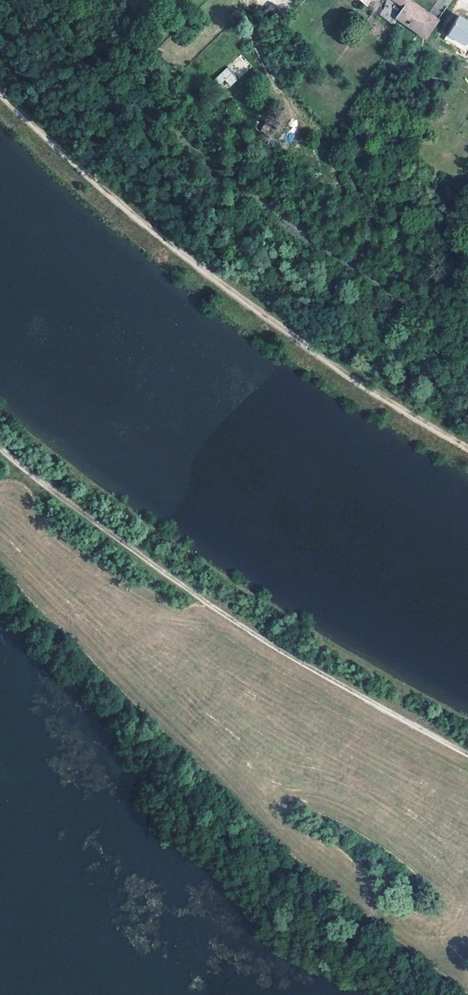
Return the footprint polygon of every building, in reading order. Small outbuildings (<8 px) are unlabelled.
[(372,0),(360,0),(358,3),(364,8),(366,9),(372,0)] [(410,1),(410,0),(394,0),(405,8),(410,1)] [(439,20),(430,14),(420,7),(410,1),(405,8),(397,21),(407,27),(417,33),(427,40),(439,20)] [(456,16),(447,39),(467,48),(467,21),(456,16)] [(232,63),(242,72),(249,65),(239,56),(232,63)] [(236,77),(228,69),(216,80),(221,86),(225,82),(231,88),(236,83),(236,82),(238,80),(236,77)] [(272,127),(265,123),(260,130),(267,134),(272,127)]
